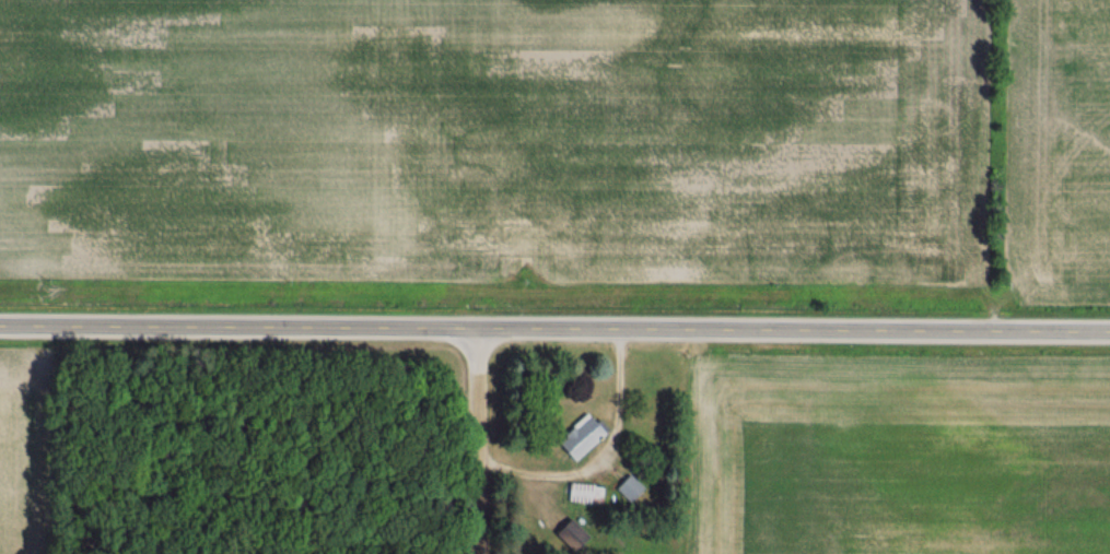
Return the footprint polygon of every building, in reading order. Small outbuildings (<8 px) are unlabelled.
[(575,463),(608,433),(589,412),(556,442),(575,463)] [(645,489),(630,474),(616,489),(631,504),(645,489)] [(568,504),(605,504),(605,486),(568,486),(568,504)] [(587,538),(568,519),(553,534),(572,553),(587,538)]
